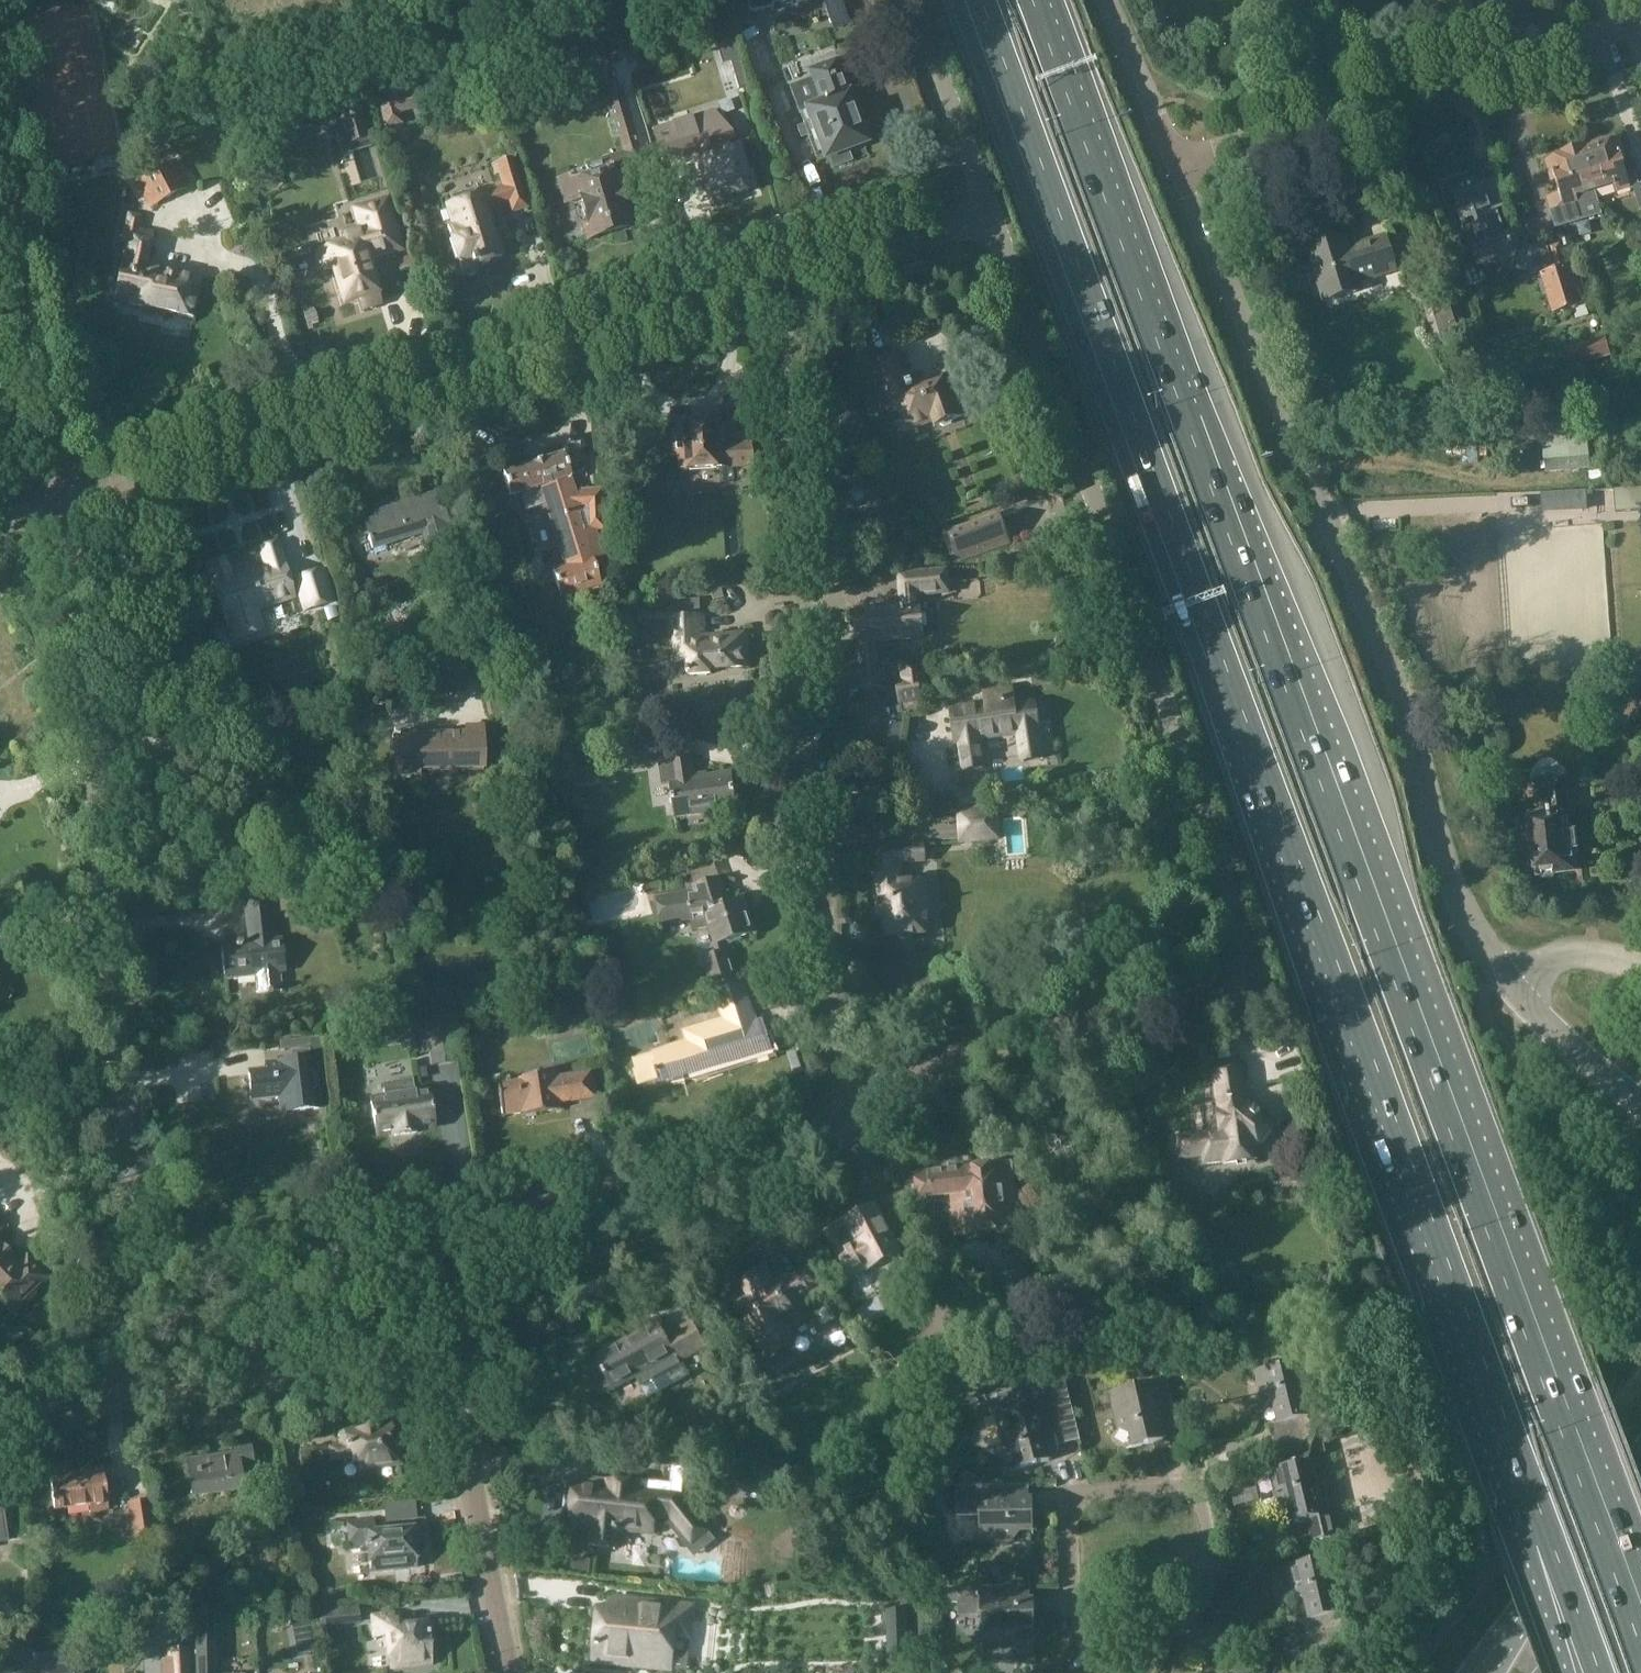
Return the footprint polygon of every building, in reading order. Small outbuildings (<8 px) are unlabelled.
[(749,23),(743,7),(732,11),(738,27),(749,23)] [(820,104),(800,112),(817,159),(828,155),(833,170),(853,162),(849,151),(847,151),(843,140),(861,134),(848,99),(851,98),(837,59),(807,71),(810,81),(811,80),(820,104)] [(748,87),(739,60),(730,63),(739,90),(748,87)] [(580,223),(586,242),(634,228),(628,206),(625,206),(619,187),(614,188),(610,175),(617,172),(616,169),(644,160),(622,89),(602,95),(617,140),(618,140),(622,153),(585,164),(588,173),(573,179),(572,176),(556,180),(564,206),(579,201),(585,221),(580,223)] [(403,125),(401,114),(396,95),(378,99),(385,129),(403,125)] [(372,142),(360,104),(334,112),(336,119),(331,120),(342,157),(372,147),(370,143),(372,142)] [(699,159),(697,159),(706,188),(710,187),(714,202),(729,197),(729,194),(748,189),(736,146),(732,147),(730,143),(736,141),(714,111),(652,130),(662,164),(698,153),(699,159)] [(1585,150),(1598,192),(1616,187),(1618,193),(1633,188),(1640,212),(1640,185),(1637,172),(1629,175),(1623,155),(1627,154),(1623,139),(1600,146),(1596,144),(1588,146),(1586,150),(1585,150)] [(1547,199),(1551,213),(1556,229),(1584,220),(1580,207),(1599,202),(1596,193),(1598,192),(1585,150),(1584,151),(1583,148),(1564,153),(1565,156),(1547,162),(1551,176),(1556,175),(1562,195),(1547,199)] [(511,158),(491,164),(494,174),(497,173),(502,187),(446,204),(452,224),(447,225),(462,275),(477,271),(475,265),(501,256),(495,237),(492,238),(486,219),(491,217),(487,204),(506,198),(510,211),(526,206),(511,158)] [(188,188),(173,161),(135,183),(150,210),(188,188)] [(1480,178),(1454,187),(1466,220),(1462,221),(1470,244),(1478,267),(1500,259),(1505,273),(1512,270),(1519,246),(1520,244),(1515,230),(1501,235),(1501,233),(1506,231),(1498,210),(1506,207),(1497,179),(1482,185),(1480,178)] [(49,194),(52,190),(50,181),(46,179),(42,179),(40,183),(42,192),(45,195),(49,194)] [(346,244),(318,253),(324,272),(335,269),(345,302),(360,297),(362,307),(380,302),(366,258),(400,248),(385,200),(355,210),(361,228),(343,234),(346,244)] [(139,229),(142,217),(129,214),(122,244),(126,245),(115,293),(130,297),(128,304),(144,308),(146,314),(163,318),(168,313),(193,318),(202,279),(145,267),(153,232),(139,229)] [(1347,234),(1305,247),(1323,304),(1365,291),(1362,284),(1399,272),(1387,234),(1351,245),(1347,234)] [(1562,242),(1549,245),(1557,271),(1569,267),(1562,242)] [(1512,270),(1514,270),(1533,269),(1535,279),(1543,277),(1544,280),(1541,281),(1545,295),(1548,294),(1555,316),(1590,306),(1580,273),(1574,275),(1572,267),(1569,267),(1557,271),(1549,245),(1548,246),(1519,246),(1512,270)] [(1459,336),(1456,325),(1439,330),(1442,341),(1459,336)] [(1612,357),(1607,341),(1570,353),(1574,366),(1596,359),(1596,362),(1612,357)] [(895,354),(873,362),(883,389),(886,388),(894,411),(898,409),(906,430),(932,421),(934,427),(940,425),(944,427),(952,424),(954,420),(965,416),(964,414),(968,410),(970,405),(967,396),(962,393),(957,393),(952,378),(920,389),(918,384),(907,388),(895,354)] [(676,459),(677,472),(752,467),(750,446),(719,448),(717,421),(674,424),(674,435),(669,435),(671,459),(676,459)] [(1540,426),(1545,463),(1589,458),(1585,421),(1540,426)] [(601,492),(574,492),(562,455),(500,474),(508,497),(519,494),(525,512),(544,506),(563,568),(551,572),(560,599),(600,587),(592,560),(604,556),(601,492)] [(1616,513),(1640,511),(1640,488),(1613,490),(1616,513)] [(1587,492),(1571,492),(1572,510),(1587,509),(1587,492)] [(437,494),(365,517),(377,559),(393,553),(391,546),(421,537),(431,567),(458,558),(437,494)] [(1000,513),(943,533),(952,558),(958,556),(959,560),(1009,542),(999,515),(1001,515),(1000,513)] [(232,579),(225,559),(207,565),(214,586),(215,586),(226,619),(228,619),(234,640),(263,631),(256,610),(295,598),(278,545),(279,545),(278,543),(260,548),(267,568),(232,579)] [(854,615),(857,645),(880,644),(880,643),(889,642),(891,639),(899,638),(900,642),(910,641),(912,637),(923,636),(920,604),(919,604),(918,598),(952,595),(950,568),(896,572),(900,605),(887,606),(887,612),(854,615)] [(333,602),(323,571),(295,579),(306,611),(333,602)] [(335,607),(321,612),(324,624),(339,618),(335,607)] [(674,618),(673,618),(675,664),(688,663),(689,676),(711,675),(710,670),(748,669),(746,636),(703,638),(702,617),(674,618)] [(884,683),(882,663),(898,670),(899,679),(895,679),(899,706),(904,705),(906,716),(929,712),(927,700),(923,700),(922,693),(928,692),(925,672),(881,652),(880,644),(857,645),(858,653),(855,653),(856,665),(850,666),(849,664),(837,665),(837,667),(835,667),(837,690),(877,687),(877,684),(884,683)] [(987,704),(950,708),(955,743),(959,742),(963,771),(985,769),(980,739),(1018,734),(1021,763),(1045,759),(1035,702),(1015,705),(1013,689),(985,692),(987,704)] [(878,732),(876,718),(868,719),(869,733),(878,732)] [(623,745),(656,740),(653,719),(620,723),(623,745)] [(680,720),(668,721),(668,732),(680,732),(680,720)] [(464,737),(393,738),(393,780),(418,779),(418,772),(483,771),(482,729),(464,730),(464,737)] [(657,760),(653,745),(620,754),(625,769),(657,760)] [(669,762),(659,763),(662,787),(668,786),(673,816),(735,808),(730,775),(693,780),(689,756),(669,759),(669,762)] [(1576,869),(1574,858),(1580,857),(1579,849),(1577,832),(1571,833),(1565,779),(1564,779),(1564,773),(1557,768),(1541,771),(1537,777),(1537,782),(1537,783),(1539,800),(1537,800),(1539,814),(1531,814),(1538,874),(1543,873),(1543,878),(1555,877),(1554,872),(1576,869)] [(991,802),(988,783),(960,787),(963,806),(991,802)] [(1131,808),(1126,799),(1115,805),(1119,814),(1131,808)] [(998,839),(995,810),(958,814),(960,842),(998,839)] [(886,938),(898,937),(902,942),(911,941),(914,935),(931,934),(926,880),(900,882),(898,864),(927,862),(925,845),(897,848),(873,850),(879,919),(884,918),(886,938)] [(708,927),(713,944),(710,945),(713,955),(702,958),(711,989),(713,989),(714,990),(738,985),(726,942),(752,935),(742,901),(727,905),(720,879),(692,887),(694,896),(656,901),(659,924),(689,920),(692,929),(708,927)] [(256,974),(258,995),(283,993),(281,971),(287,971),(284,942),(275,943),(270,893),(244,896),(250,946),(222,949),(225,978),(256,974)] [(642,1084),(658,1079),(660,1086),(740,1061),(738,1053),(766,1044),(761,1027),(758,1028),(744,983),(738,985),(714,990),(723,1020),(684,1032),(687,1041),(651,1052),(652,1053),(634,1059),(642,1084)] [(452,1021),(414,1026),(418,1055),(430,1054),(456,1050),(452,1021)] [(319,1038),(292,1041),(294,1054),(321,1051),(319,1038)] [(266,1072),(249,1074),(252,1100),(279,1097),(281,1114),(300,1112),(319,1109),(314,1059),(311,1059),(292,1061),(265,1064),(266,1072)] [(1203,1159),(1204,1166),(1222,1164),(1222,1165),(1259,1160),(1257,1147),(1274,1124),(1243,1102),(1238,1061),(1210,1065),(1217,1119),(1210,1120),(1212,1136),(1175,1140),(1178,1163),(1203,1159)] [(496,1084),(501,1117),(522,1114),(522,1116),(558,1111),(557,1105),(594,1099),(590,1072),(553,1078),(552,1072),(516,1078),(516,1081),(496,1084)] [(429,1093),(415,1095),(413,1080),(382,1084),(385,1101),(370,1103),(375,1136),(394,1133),(395,1138),(417,1134),(416,1130),(434,1127),(429,1093)] [(1297,1116),(1279,1122),(1288,1150),(1312,1146),(1306,1128),(1302,1129),(1297,1116)] [(955,1236),(996,1231),(1000,1234),(1011,1232),(1014,1228),(1017,1228),(1009,1162),(914,1174),(917,1200),(949,1196),(955,1236)] [(1316,1173),(1305,1164),(1289,1167),(1291,1176),(1299,1174),(1310,1182),(1316,1173)] [(897,1201),(907,1200),(906,1193),(893,1194),(897,1201)] [(844,1220),(822,1231),(834,1253),(835,1252),(847,1275),(867,1265),(868,1268),(896,1254),(872,1207),(844,1221),(844,1220)] [(12,1312),(45,1280),(26,1260),(18,1267),(0,1249),(0,1299),(12,1312)] [(807,1307),(805,1304),(828,1292),(825,1286),(827,1285),(815,1263),(791,1276),(789,1272),(775,1280),(766,1262),(736,1278),(746,1296),(731,1304),(763,1362),(797,1342),(789,1328),(806,1319),(801,1311),(807,1307)] [(639,1354),(659,1394),(690,1376),(683,1363),(681,1365),(680,1362),(706,1348),(692,1322),(665,1336),(658,1322),(632,1336),(639,1349),(636,1351),(638,1355),(639,1354)] [(632,1336),(595,1357),(596,1359),(613,1392),(639,1378),(643,1386),(640,1387),(648,1400),(659,1394),(639,1354),(638,1355),(636,1351),(639,1349),(632,1336)] [(1269,1425),(1276,1452),(1301,1445),(1312,1430),(1308,1416),(1310,1416),(1296,1361),(1255,1371),(1260,1391),(1272,1399),(1278,1422),(1269,1425)] [(1016,1390),(986,1398),(991,1417),(996,1416),(1003,1444),(1017,1454),(1021,1469),(1049,1461),(1046,1449),(1043,1439),(1061,1435),(1056,1418),(1074,1414),(1061,1366),(1051,1367),(1054,1377),(1052,1377),(1043,1379),(1016,1386),(1016,1390)] [(1157,1422),(1175,1418),(1166,1378),(1114,1391),(1109,1393),(1117,1427),(1129,1434),(1132,1448),(1161,1441),(1157,1422)] [(766,1401),(755,1384),(745,1392),(755,1408),(766,1401)] [(569,1425),(552,1424),(550,1438),(567,1440),(569,1425)] [(327,1448),(329,1462),(355,1458),(357,1470),(378,1467),(378,1464),(396,1461),(393,1437),(391,1438),(389,1426),(338,1434),(340,1446),(327,1448)] [(774,1448),(765,1433),(754,1439),(765,1455),(774,1448)] [(242,1492),(238,1465),(251,1463),(248,1447),(235,1449),(236,1455),(185,1462),(190,1499),(242,1492)] [(1313,1459),(1271,1469),(1276,1489),(1286,1487),(1288,1497),(1290,1505),(1280,1506),(1284,1523),(1286,1523),(1289,1538),(1291,1547),(1339,1536),(1320,1458),(1313,1459)] [(69,1463),(48,1466),(54,1511),(89,1505),(90,1513),(108,1510),(103,1481),(113,1479),(111,1467),(71,1473),(69,1463)] [(301,1472),(286,1476),(292,1504),(307,1501),(301,1472)] [(778,1475),(767,1473),(764,1496),(776,1497),(778,1475)] [(570,1500),(569,1511),(573,1511),(571,1528),(588,1530),(586,1544),(618,1548),(620,1529),(654,1533),(655,1524),(655,1520),(672,1522),(692,1546),(709,1532),(712,1530),(687,1497),(641,1492),(641,1485),(608,1482),(607,1489),(575,1485),(574,1500),(570,1500)] [(956,1502),(956,1517),(979,1516),(980,1543),(1011,1542),(1021,1531),(1034,1531),(1033,1502),(1029,1502),(1013,1502),(1013,1486),(956,1487),(956,1502)] [(935,1511),(934,1494),(922,1494),(922,1511),(935,1511)] [(150,1501),(127,1504),(129,1516),(120,1517),(123,1537),(132,1535),(132,1539),(156,1535),(150,1501)] [(366,1545),(368,1571),(414,1567),(410,1530),(372,1534),(371,1521),(346,1523),(348,1547),(366,1545)] [(1289,1668),(1329,1658),(1326,1644),(1332,1642),(1343,1626),(1339,1612),(1340,1612),(1328,1557),(1286,1567),(1291,1587),(1303,1595),(1309,1619),(1301,1621),(1304,1636),(1293,1639),(1297,1652),(1286,1655),(1289,1668)] [(443,1579),(430,1580),(431,1592),(444,1591),(443,1579)] [(979,1617),(979,1644),(1009,1643),(1022,1632),(1035,1631),(1034,1602),(1013,1602),(1013,1587),(942,1588),(942,1604),(956,1603),(956,1610),(972,1609),(979,1617)] [(591,1665),(670,1672),(673,1672),(675,1642),(693,1644),(696,1603),(614,1595),(612,1598),(609,1602),(601,1606),(596,1607),(591,1665)] [(330,1608),(318,1610),(321,1628),(332,1627),(330,1608)] [(887,1610),(888,1657),(908,1656),(907,1610),(887,1610)] [(398,1628),(397,1614),(371,1617),(373,1639),(386,1638),(389,1669),(409,1667),(409,1662),(430,1660),(427,1634),(422,1635),(421,1626),(398,1628)] [(290,1618),(292,1630),(308,1627),(306,1615),(290,1618)] [(190,1638),(189,1623),(173,1623),(174,1638),(190,1638)] [(215,1627),(196,1627),(196,1672),(215,1672),(215,1627)] [(70,1638),(32,1642),(33,1669),(43,1668),(43,1672),(73,1672),(70,1638)] [(188,1647),(166,1649),(167,1659),(161,1660),(162,1672),(190,1672),(188,1647)]
